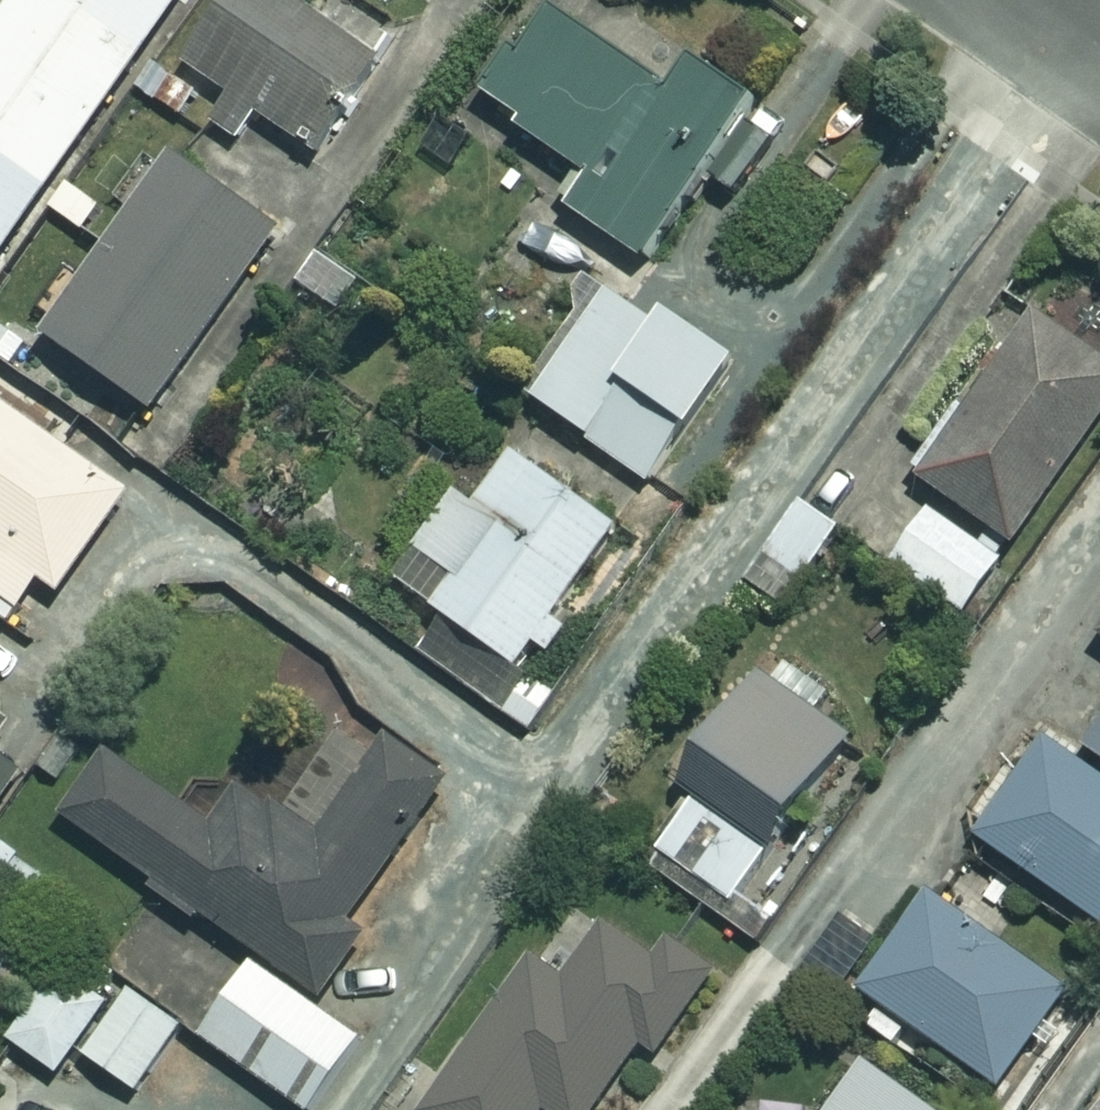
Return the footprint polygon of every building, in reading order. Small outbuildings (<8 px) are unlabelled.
[(193,0),(29,0),(0,42),(0,277),(193,0)] [(238,90),(219,116),(252,140),(270,114),(321,150),(387,57),(307,0),(247,0),(201,65),(238,90)] [(534,48),(500,94),(538,122),(530,132),(590,177),(573,199),(652,259),(768,103),(714,63),(691,93),(575,7),(541,52),(534,48)] [(218,91),(167,60),(148,92),(199,123),(218,91)] [(290,227),(186,154),(60,334),(164,406),(290,227)] [(677,333),(611,285),(534,391),(661,483),(704,423),(716,431),(760,370),(688,318),(677,333)] [(1043,308),(925,471),(1028,546),(1099,447),(1099,349),(1043,308)] [(3,389),(0,394),(0,589),(32,612),(55,580),(72,592),(144,491),(3,389)] [(405,581),(532,667),(545,648),(562,659),(585,624),(569,613),(627,527),(522,456),(487,507),(466,493),(405,581)] [(806,586),(842,532),(807,509),(771,563),(806,586)] [(1017,561),(939,510),(902,568),(979,618),(1017,561)] [(848,697),(788,659),(658,870),(764,936),(781,908),(759,895),(785,853),(798,862),(871,743),(834,720),(848,697)] [(15,726),(0,715),(0,746),(15,726)] [(367,921),(463,780),(404,740),(388,762),(350,736),(293,820),(251,791),(229,824),(121,750),(73,820),(168,883),(163,891),(211,924),(217,917),(335,997),(381,931),(367,921)] [(1053,743),(987,837),(1099,915),(1099,775),(1053,743)] [(27,772),(0,753),(0,809),(27,772)] [(1004,943),(1029,906),(973,867),(947,903),(937,896),(872,989),(892,1003),(878,1023),(932,1060),(945,1041),(1009,1085),(1032,1052),(1045,1062),(1088,1001),(1004,943)] [(623,1094),(633,1102),(730,969),(690,940),(674,961),(620,922),(575,983),(542,959),(432,1109),(611,1109),(623,1094)] [(22,925),(0,956),(0,979),(39,1007),(15,1040),(60,1073),(117,994),(22,925)] [(175,1075),(206,1097),(236,1054),(315,1109),(331,1109),(378,1043),(258,959),(175,1075)] [(191,1027),(141,993),(98,1058),(148,1092),(191,1027)] [(892,1071),(865,1109),(948,1109),(892,1071)]
